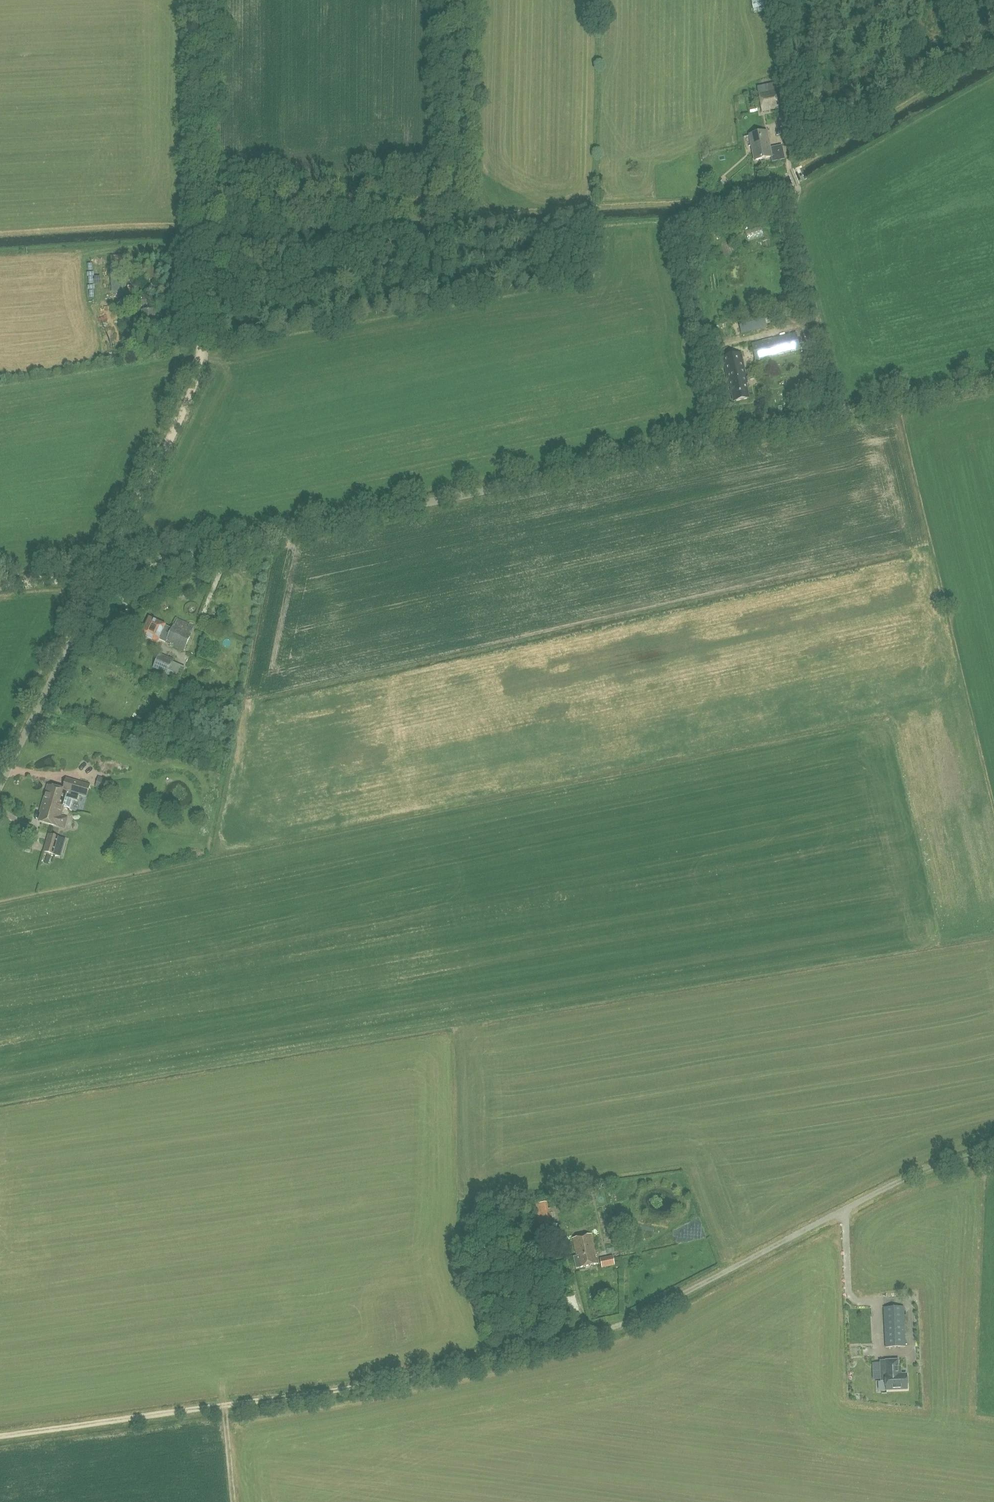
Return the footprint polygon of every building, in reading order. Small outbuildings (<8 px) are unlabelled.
[(766,0),(751,0),(753,10),(768,8),(766,0)] [(761,112),(779,110),(776,92),(758,95),(761,112)] [(781,121),(774,124),(777,130),(784,127),(781,121)] [(755,161),(763,159),(772,157),(773,162),(785,160),(782,146),(770,149),(766,132),(749,136),(755,161)] [(127,282),(132,267),(120,263),(114,277),(127,282)] [(148,281),(160,280),(159,264),(147,264),(148,281)] [(131,281),(132,294),(141,293),(140,280),(131,281)] [(774,313),(733,323),(717,326),(720,338),(735,335),(750,332),(750,329),(776,323),(774,313)] [(756,361),(801,350),(796,333),(752,344),(756,361)] [(747,383),(741,354),(723,358),(729,387),(731,387),(734,402),(749,398),(746,384),(747,383)] [(754,370),(747,371),(748,379),(755,378),(754,370)] [(193,401),(198,402),(201,388),(195,387),(193,401)] [(171,631),(164,628),(166,624),(150,618),(146,628),(144,627),(141,635),(158,643),(160,639),(167,643),(185,651),(193,632),(174,624),(171,631)] [(173,660),(161,655),(155,668),(168,673),(173,660)] [(109,780),(99,776),(96,787),(106,790),(109,780)] [(87,797),(91,785),(67,778),(64,790),(49,785),(44,801),(70,808),(73,799),(78,801),(80,794),(87,797)] [(66,818),(59,816),(62,806),(70,809),(70,808),(44,801),(42,809),(43,809),(40,821),(57,826),(57,825),(63,827),(65,826),(67,820),(66,818)] [(61,838),(49,835),(44,852),(56,855),(61,838)] [(552,1231),(549,1211),(539,1212),(542,1233),(552,1231)] [(597,1261),(596,1260),(592,1235),(575,1238),(578,1254),(575,1255),(577,1265),(597,1261)] [(602,1267),(614,1265),(613,1256),(600,1259),(602,1267)] [(884,1307),(886,1347),(906,1347),(904,1307),(884,1307)] [(898,1360),(880,1361),(881,1381),(886,1381),(886,1390),(907,1389),(907,1374),(901,1374),(901,1367),(898,1367),(898,1360)]
